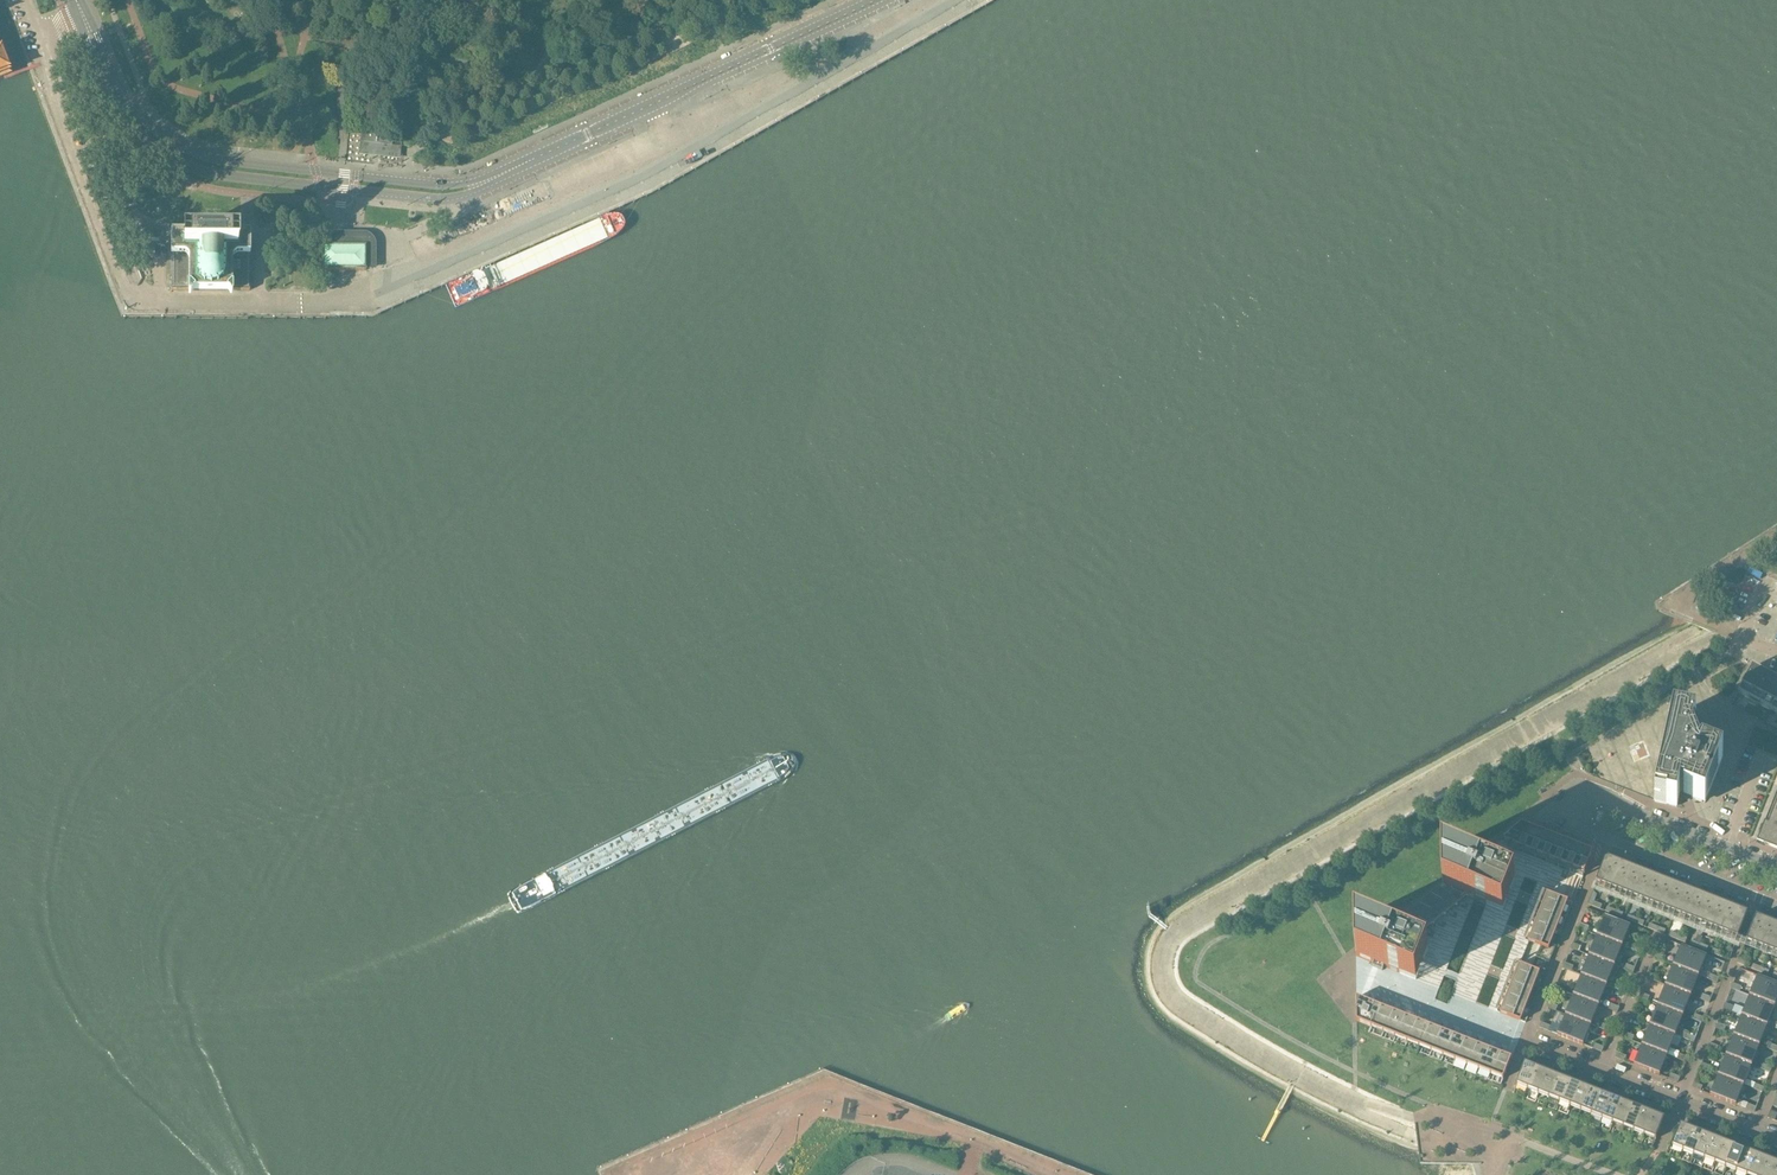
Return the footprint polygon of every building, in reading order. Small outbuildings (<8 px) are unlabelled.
[(12,73),(0,40),(0,77),(6,75),(12,73)] [(401,146),(401,139),(361,134),(359,148),(361,148),(362,151),(369,151),(369,149),(381,150),(381,153),(384,154),(384,156),(396,157),(397,155),(400,155),(401,146)] [(101,151),(98,144),(93,146),(96,153),(101,151)] [(249,291),(249,258),(251,256),(250,255),(250,247),(250,234),(249,234),(245,234),(240,234),(240,233),(232,233),(232,229),(232,228),(189,228),(188,233),(181,233),(181,234),(171,234),(171,255),(169,255),(170,256),(170,257),(171,257),(171,258),(171,291),(249,291)] [(368,269),(368,248),(372,248),(372,247),(371,245),(371,244),(370,242),(370,241),(368,240),(367,238),(366,238),(364,237),(363,237),(362,237),(362,240),(348,240),(341,240),(341,238),(341,236),(340,235),(339,234),(338,234),(337,234),(336,234),(335,234),(334,234),(333,235),(332,236),(332,237),(332,238),(332,246),(322,246),(322,247),(315,247),(314,248),(313,248),(313,249),(313,250),(313,267),(313,269),(315,269),(321,269),(322,271),(365,271),(366,269),(368,269)] [(1773,679),(1764,674),(1752,667),(1738,693),(1760,705),(1776,714),(1776,681),(1773,679)] [(1654,800),(1654,803),(1676,808),(1679,793),(1684,794),(1683,796),(1704,804),(1722,758),(1701,750),(1699,753),(1692,735),(1695,721),(1673,716),(1654,800)] [(1757,842),(1776,850),(1776,791),(1757,842)] [(1584,873),(1593,852),(1573,844),(1522,824),(1502,840),(1473,863),(1470,860),(1442,851),(1443,887),(1432,896),(1420,905),(1409,915),(1397,924),(1386,932),(1356,920),(1356,956),(1356,997),(1357,1021),(1371,1027),(1503,1079),(1511,1058),(1507,1056),(1514,1039),(1521,1021),(1540,972),(1549,949),(1568,900),(1580,888),(1584,873)] [(1606,857),(1596,882),(1597,883),(1611,888),(1622,893),(1632,897),(1643,901),(1654,905),(1664,909),(1675,913),(1686,918),(1696,922),(1707,926),(1717,930),(1718,930),(1716,934),(1719,935),(1718,939),(1723,940),(1725,933),(1738,938),(1747,913),(1606,857)] [(1591,894),(1588,904),(1592,906),(1594,902),(1596,896),(1591,894)] [(1604,915),(1596,936),(1609,941),(1617,920),(1604,915)] [(1756,916),(1746,941),(1776,954),(1776,925),(1756,916)] [(1630,925),(1617,920),(1609,941),(1622,946),(1630,925)] [(1589,927),(1580,923),(1578,928),(1587,932),(1589,927)] [(1596,936),(1589,955),(1602,961),(1609,941),(1596,936)] [(1692,940),(1690,945),(1698,948),(1700,944),(1700,943),(1702,938),(1697,936),(1694,941),(1692,940)] [(1622,946),(1609,941),(1602,961),(1615,966),(1622,946)] [(1581,947),(1572,943),(1570,948),(1579,952),(1581,947)] [(1632,950),(1641,953),(1643,948),(1634,944),(1632,950)] [(1681,945),(1673,966),(1686,971),(1694,950),(1681,945)] [(1694,950),(1686,971),(1699,976),(1708,980),(1710,974),(1701,970),(1707,956),(1707,955),(1694,950)] [(1665,957),(1656,953),(1654,958),(1663,962),(1665,957)] [(1589,955),(1581,975),(1594,980),(1602,961),(1589,955)] [(1615,966),(1602,961),(1594,980),(1607,986),(1615,966)] [(1573,966),(1564,963),(1562,968),(1571,972),(1573,966)] [(1624,970),(1633,973),(1635,968),(1626,964),(1624,970)] [(1673,966),(1665,985),(1678,991),(1686,971),(1673,966)] [(1699,976),(1686,971),(1678,991),(1691,996),(1699,976)] [(1657,977),(1648,973),(1646,978),(1655,982),(1657,977)] [(1708,980),(1717,983),(1719,978),(1710,974),(1708,980)] [(1581,975),(1573,995),(1586,1000),(1594,980),(1581,975)] [(1757,975),(1749,996),(1762,1001),(1770,980),(1757,975)] [(1607,986),(1594,980),(1586,1000),(1599,1005),(1607,986)] [(1762,1001),(1775,1006),(1776,1007),(1776,983),(1770,980),(1762,1001)] [(1566,986),(1557,983),(1555,988),(1563,991),(1566,986)] [(1742,987),(1733,983),(1731,989),(1740,992),(1742,987)] [(1616,989),(1625,993),(1627,988),(1618,984),(1616,989)] [(1665,985),(1657,1005),(1670,1010),(1678,991),(1665,985)] [(1691,996),(1678,991),(1670,1010),(1683,1016),(1691,996)] [(1650,996),(1641,993),(1639,998),(1648,1002),(1650,996)] [(1700,1000),(1709,1003),(1711,998),(1702,994),(1700,1000)] [(1573,995),(1565,1015),(1578,1020),(1586,1000),(1573,995)] [(1734,1007),(1732,1012),(1741,1015),(1754,1021),(1762,1001),(1749,996),(1744,1008),(1735,1005),(1734,1007)] [(1599,1005),(1586,1000),(1578,1020),(1591,1025),(1599,1005)] [(1775,1006),(1762,1001),(1754,1021),(1767,1026),(1775,1006)] [(1558,1006),(1549,1003),(1547,1008),(1556,1011),(1558,1006)] [(1734,1007),(1725,1003),(1723,1008),(1732,1012),(1734,1007)] [(1608,1009),(1617,1013),(1619,1007),(1610,1004),(1608,1009)] [(1657,1005),(1649,1025),(1662,1030),(1670,1010),(1657,1005)] [(1683,1016),(1670,1010),(1662,1030),(1675,1035),(1683,1016)] [(1642,1016),(1633,1013),(1631,1018),(1640,1022),(1642,1016)] [(1693,1019),(1702,1023),(1704,1018),(1695,1014),(1693,1019)] [(1565,1015),(1557,1035),(1570,1041),(1578,1020),(1565,1015)] [(1741,1015),(1733,1035),(1746,1041),(1754,1021),(1741,1015)] [(1591,1025),(1578,1020),(1570,1041),(1583,1046),(1591,1025)] [(1754,1021),(1746,1041),(1759,1046),(1769,1049),(1771,1044),(1771,1043),(1762,1040),(1767,1026),(1754,1021)] [(1550,1026),(1541,1022),(1539,1028),(1548,1031),(1550,1026)] [(1726,1027),(1717,1023),(1715,1028),(1724,1032),(1726,1027)] [(1601,1029),(1610,1033),(1612,1027),(1603,1024),(1601,1029)] [(1649,1025),(1642,1045),(1654,1050),(1662,1030),(1649,1025)] [(1675,1035),(1662,1030),(1654,1050),(1667,1055),(1675,1035)] [(1634,1036),(1625,1033),(1623,1038),(1632,1041),(1634,1036)] [(1685,1039),(1694,1043),(1696,1038),(1687,1034),(1685,1039)] [(1733,1035),(1726,1055),(1739,1060),(1746,1041),(1733,1035)] [(1759,1046),(1746,1041),(1739,1060),(1752,1066),(1759,1046)] [(1718,1046),(1709,1043),(1707,1048),(1716,1052),(1718,1046)] [(1595,1044),(1593,1049),(1602,1052),(1604,1047),(1595,1044)] [(1776,1053),(1776,1047),(1771,1044),(1769,1049),(1776,1053)] [(1642,1045),(1634,1065),(1633,1065),(1646,1071),(1654,1050),(1642,1045)] [(1667,1055),(1654,1050),(1646,1071),(1659,1076),(1667,1055)] [(1626,1056),(1617,1053),(1615,1058),(1624,1061),(1626,1056)] [(1677,1059),(1686,1063),(1688,1057),(1679,1054),(1677,1059)] [(1726,1055),(1718,1075),(1731,1080),(1739,1060),(1726,1055)] [(1752,1066),(1739,1060),(1731,1080),(1744,1085),(1752,1066)] [(1710,1066),(1701,1063),(1699,1068),(1708,1072),(1710,1066)] [(1525,1064),(1517,1084),(1528,1089),(1531,1081),(1536,1068),(1525,1064)] [(1761,1069),(1770,1073),(1772,1068),(1763,1064),(1761,1069)] [(1547,1072),(1536,1068),(1531,1081),(1528,1089),(1539,1093),(1547,1072)] [(1557,1076),(1547,1072),(1539,1093),(1549,1097),(1557,1076)] [(1671,1074),(1669,1079),(1678,1082),(1680,1077),(1671,1074)] [(1718,1075),(1710,1095),(1710,1096),(1723,1101),(1731,1080),(1718,1075)] [(1568,1080),(1557,1076),(1549,1097),(1560,1101),(1568,1080)] [(1579,1085),(1568,1080),(1560,1101),(1571,1106),(1579,1085)] [(1731,1080),(1723,1101),(1736,1106),(1736,1105),(1745,1109),(1747,1104),(1738,1100),(1744,1085),(1731,1080)] [(1703,1086),(1694,1083),(1692,1088),(1701,1091),(1703,1086)] [(1753,1089),(1762,1093),(1764,1087),(1755,1084),(1753,1089)] [(1589,1089),(1579,1085),(1571,1106),(1581,1110),(1589,1089)] [(1600,1093),(1589,1089),(1581,1110),(1592,1114),(1600,1093)] [(1611,1097),(1600,1093),(1592,1114),(1602,1118),(1611,1097)] [(1621,1101),(1611,1097),(1602,1118),(1613,1122),(1621,1101)] [(1632,1106),(1621,1101),(1613,1122),(1624,1126),(1632,1106)] [(1747,1104),(1745,1109),(1754,1113),(1756,1107),(1747,1104)] [(1642,1110),(1632,1106),(1624,1126),(1634,1131),(1642,1110)] [(1653,1114),(1642,1110),(1634,1131),(1645,1135),(1653,1114)] [(1770,1111),(1767,1118),(1775,1121),(1776,1115),(1776,1113),(1770,1111)] [(1664,1118),(1653,1114),(1645,1135),(1656,1139),(1664,1118)] [(1692,1129),(1680,1125),(1672,1146),(1683,1150),(1692,1129)] [(1702,1133),(1692,1129),(1683,1150),(1694,1154),(1702,1133)] [(1694,1154),(1692,1159),(1703,1164),(1705,1158),(1713,1137),(1702,1133),(1694,1154)] [(1723,1142),(1713,1137),(1705,1158),(1715,1162),(1723,1142)] [(1734,1146),(1723,1142),(1715,1162),(1726,1167),(1734,1146)] [(1745,1150),(1734,1146),(1726,1167),(1737,1171),(1745,1150)] [(1745,1150),(1737,1171),(1747,1174),(1756,1154),(1745,1150)] [(1756,1154),(1747,1174),(1760,1174),(1766,1158),(1756,1154)] [(1766,1158),(1760,1174),(1772,1174),(1776,1163),(1766,1158)]
